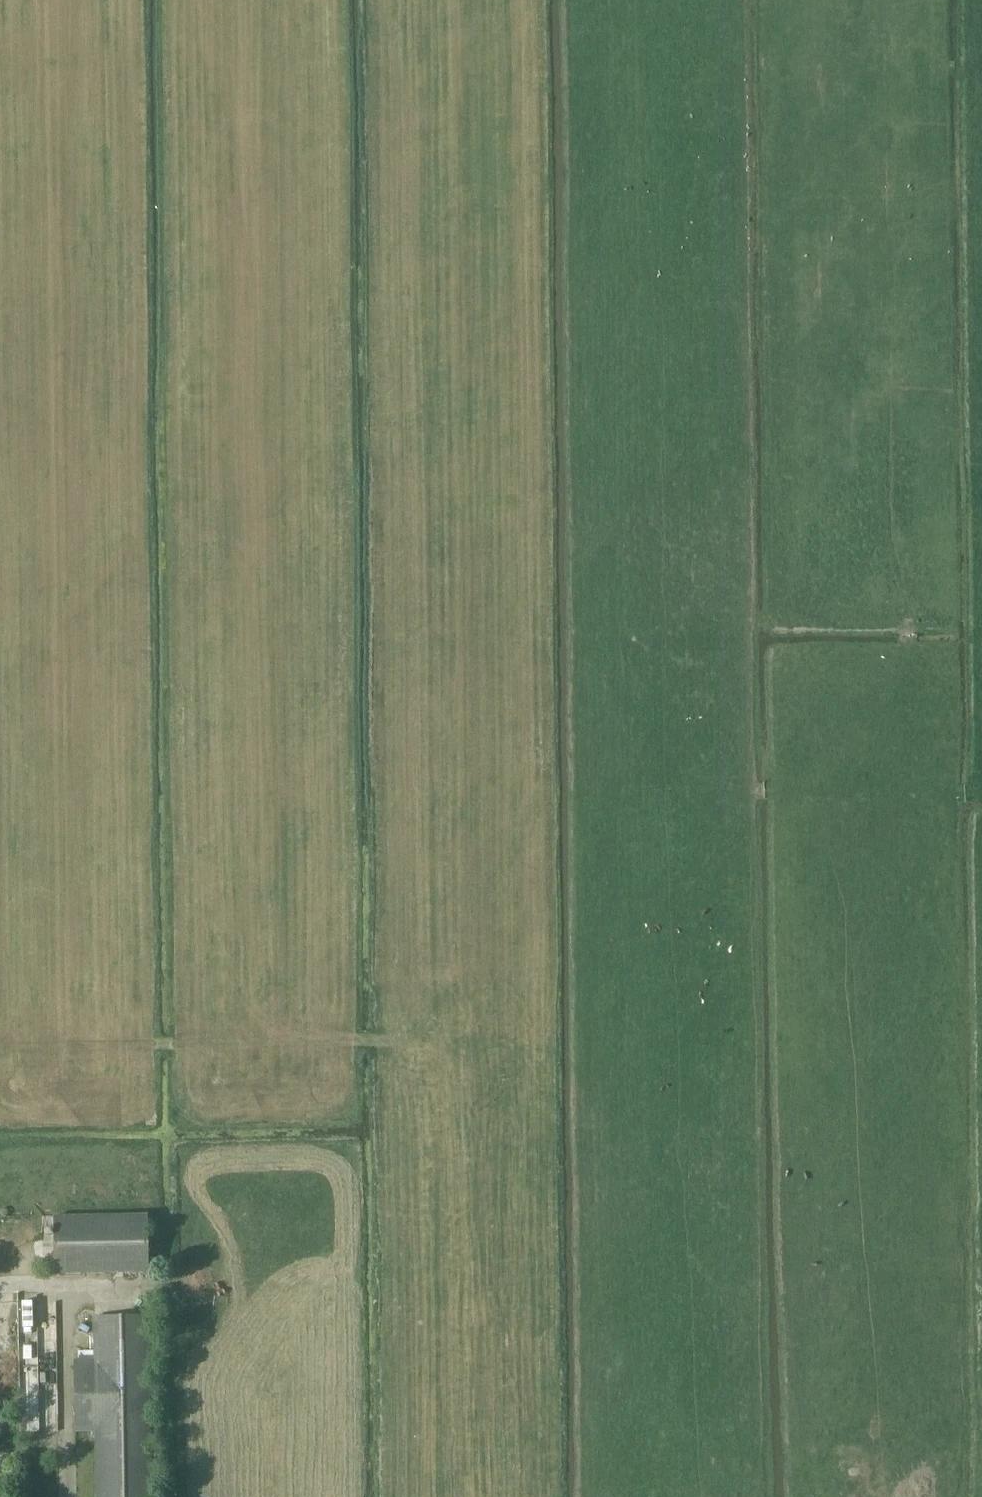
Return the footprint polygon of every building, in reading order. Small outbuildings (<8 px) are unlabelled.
[(55,1274),(147,1272),(146,1215),(54,1216),(55,1274)] [(147,1316),(94,1317),(94,1361),(73,1361),(74,1431),(95,1430),(97,1496),(151,1496),(147,1316)]
